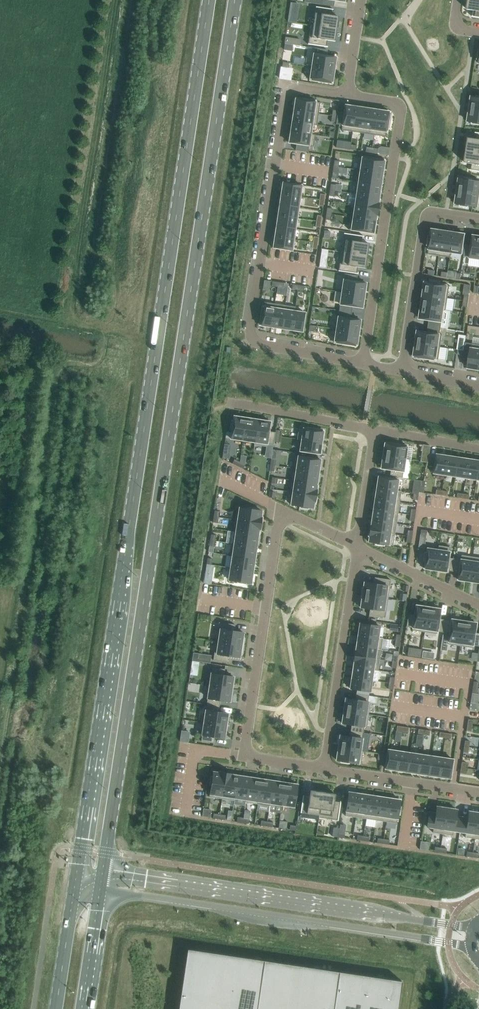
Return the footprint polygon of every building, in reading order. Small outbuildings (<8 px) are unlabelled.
[(467,9),(474,10),(473,16),(473,17),(478,18),(478,1),(472,0),(469,0),(467,9)] [(313,25),(337,29),(337,26),(338,16),(329,15),(330,9),(333,10),(333,9),(316,6),(316,7),(313,25)] [(308,43),(308,44),(324,46),(325,40),(335,41),(336,31),(337,29),(313,25),(311,24),(308,43)] [(315,48),(312,66),(334,69),(336,57),(326,56),(327,49),(315,48)] [(310,79),(310,80),(319,81),(327,83),(327,82),(332,83),(332,82),(334,69),(312,66),(310,79)] [(470,109),(478,110),(478,96),(477,96),(476,97),(472,97),(470,109)] [(296,99),(294,110),(318,113),(320,102),(311,101),(312,100),(303,98),(303,100),(296,99)] [(326,99),(324,107),(336,109),(337,100),(326,99)] [(338,111),(336,124),(342,125),(341,130),(352,131),(356,107),(345,105),(344,112),(338,111)] [(356,107),(352,131),(363,133),(367,108),(356,107)] [(367,108),(363,133),(374,135),(378,110),(367,108)] [(468,121),(473,122),(472,124),(478,125),(478,110),(470,109),(468,121)] [(294,110),(292,121),(312,124),(317,125),(318,113),(294,110)] [(378,110),(374,135),(385,136),(387,127),(388,128),(389,120),(388,119),(389,112),(378,110)] [(292,121),(291,132),(310,135),(311,134),(312,124),(292,121)] [(291,132),(289,142),(296,144),(295,150),(308,152),(309,146),(314,146),(315,134),(311,134),(310,135),(291,132)] [(467,150),(478,152),(478,134),(478,139),(469,138),(467,150)] [(465,163),(474,164),(474,170),(473,171),(478,171),(478,152),(467,150),(465,163)] [(360,169),(360,170),(382,173),(384,161),(362,157),(360,169)] [(358,169),(356,182),(358,182),(381,185),(382,173),(360,170),(360,169),(358,169)] [(458,191),(478,194),(478,182),(472,181),(473,179),(464,178),(464,179),(459,179),(458,191)] [(283,182),(281,193),(300,196),(302,185),(283,182)] [(358,182),(357,194),(379,197),(381,185),(358,182)] [(456,204),(460,204),(460,206),(468,207),(469,206),(478,207),(478,199),(478,194),(458,191),(456,204)] [(281,193),(280,204),(298,207),(300,196),(281,193)] [(350,193),(348,205),(355,206),(378,209),(379,202),(378,202),(379,197),(357,194),(350,193)] [(280,204),(278,215),(297,218),(298,207),(280,204)] [(353,217),(353,218),(375,221),(376,216),(377,216),(378,209),(355,206),(353,217)] [(278,215),(276,226),(295,229),(297,218),(278,215)] [(351,217),(349,229),(373,233),(375,221),(353,218),(353,217),(351,217)] [(276,226),(275,237),(293,240),(295,229),(276,226)] [(429,237),(428,245),(430,245),(428,254),(439,256),(443,231),(432,229),(431,237),(429,237)] [(443,231),(439,256),(451,257),(452,252),(451,252),(454,233),(443,231)] [(344,234),(341,252),(367,256),(367,253),(369,243),(359,242),(360,236),(360,235),(344,233),(344,234)] [(454,233),(451,252),(452,252),(462,254),(465,234),(454,233)] [(464,257),(478,259),(478,236),(473,235),(472,245),(466,244),(464,257)] [(275,237),(273,248),(292,250),(293,240),(275,237)] [(326,268),(328,249),(321,249),(320,267),(326,268)] [(338,270),(338,271),(354,273),(355,272),(355,267),(365,268),(366,258),(367,258),(367,256),(341,252),(339,270),(338,270)] [(448,273),(447,277),(460,279),(461,274),(457,273),(457,272),(448,271),(448,273)] [(345,274),(342,292),(364,295),(366,283),(356,281),(357,275),(345,274)] [(425,282),(423,294),(448,298),(450,286),(425,282)] [(335,291),(333,303),(340,304),(339,310),(352,312),(353,306),(362,308),(364,295),(342,292),(335,291)] [(423,294),(422,307),(446,310),(448,298),(423,294)] [(264,302),(261,325),(271,327),(275,303),(264,302)] [(275,303),(271,327),(282,328),(285,305),(275,303)] [(285,305),(282,328),(292,330),(295,311),(296,306),(285,305)] [(422,307),(420,319),(430,320),(429,326),(441,328),(448,329),(451,311),(446,310),(422,307)] [(339,310),(336,329),(359,332),(360,320),(351,318),(352,312),(339,310)] [(295,311),(292,330),(302,331),(305,313),(295,311)] [(418,331),(416,343),(441,347),(443,335),(440,334),(441,328),(429,326),(428,332),(418,331)] [(336,329),(335,341),(344,343),(344,344),(352,345),(352,344),(357,345),(359,332),(336,329)] [(464,355),(470,356),(468,368),(478,370),(478,344),(466,342),(464,355)] [(416,343),(414,356),(419,356),(419,358),(427,359),(427,358),(439,359),(446,360),(448,348),(441,347),(416,343)] [(230,438),(243,440),(246,418),(234,416),(233,421),(232,420),(230,429),(232,429),(230,438)] [(258,420),(246,418),(243,440),(254,442),(255,442),(258,420)] [(271,421),(258,420),(255,442),(254,442),(254,444),(267,446),(267,444),(273,445),(274,441),(275,435),(275,432),(269,431),(271,421)] [(297,439),(302,440),(322,443),(323,431),(316,430),(316,429),(308,427),(307,429),(299,428),(297,439)] [(320,454),(322,443),(302,440),(300,451),(320,454)] [(385,443),(383,456),(405,459),(407,447),(398,445),(398,444),(390,443),(389,444),(385,443)] [(223,457),(226,457),(227,452),(229,453),(231,445),(226,444),(223,457)] [(423,444),(420,462),(427,463),(430,445),(423,444)] [(447,456),(436,454),(433,473),(444,475),(447,456)] [(294,468),(319,472),(321,459),(296,456),(294,468)] [(405,459),(383,456),(381,468),(391,470),(390,476),(402,478),(405,459)] [(458,457),(447,456),(444,475),(455,476),(458,457)] [(468,459),(458,457),(455,476),(466,478),(468,459)] [(468,459),(466,478),(476,479),(478,461),(468,459)] [(294,468),(292,480),(317,484),(319,472),(294,468)] [(378,476),(377,487),(397,490),(398,479),(378,476)] [(316,488),(317,484),(292,480),(290,492),(293,493),(293,491),(316,495),(317,489),(316,488)] [(377,487),(375,498),(400,502),(401,491),(397,490),(377,487)] [(315,501),(316,495),(293,491),(293,493),(291,505),(300,506),(300,507),(308,509),(309,507),(313,508),(314,501),(315,501)] [(375,498),(374,509),(398,513),(400,502),(375,498)] [(237,507),(235,519),(261,523),(262,518),(261,518),(262,511),(257,510),(257,509),(249,507),(249,509),(237,507)] [(398,513),(374,509),(372,520),(397,524),(398,513)] [(260,530),(261,523),(235,519),(234,531),(258,535),(259,530),(260,530)] [(370,524),(369,530),(395,534),(397,524),(372,520),(371,524),(370,524)] [(227,530),(226,542),(232,543),(257,547),(258,535),(234,531),(227,530)] [(393,545),(395,534),(369,530),(368,536),(370,536),(369,542),(376,543),(376,544),(384,546),(385,544),(393,545)] [(255,559),(257,547),(232,543),(230,556),(232,556),(255,559)] [(450,547),(439,545),(438,550),(435,570),(447,572),(447,570),(453,571),(455,559),(449,558),(450,547)] [(438,550),(427,548),(427,552),(425,552),(424,560),(425,560),(424,568),(435,570),(438,550)] [(469,581),(473,556),(461,555),(461,560),(455,559),(453,571),(459,572),(458,579),(469,581)] [(232,556),(231,568),(253,571),(255,559),(232,556)] [(469,581),(478,583),(478,557),(473,556),(469,581)] [(207,564),(205,573),(212,574),(214,565),(212,564),(207,564)] [(251,583),(253,571),(231,568),(229,580),(238,581),(238,583),(246,584),(246,582),(251,583)] [(362,587),(361,594),(388,598),(391,580),(375,577),(374,584),(364,582),(364,587),(362,587)] [(385,618),(388,598),(361,594),(360,602),(361,602),(361,607),(370,609),(369,615),(385,618)] [(428,607),(416,605),(414,615),(408,614),(407,627),(413,627),(412,630),(425,632),(428,607)] [(441,609),(428,607),(425,632),(437,634),(437,631),(443,632),(445,620),(439,619),(441,609)] [(443,632),(441,650),(447,651),(448,644),(460,646),(464,621),(451,619),(451,620),(445,620),(443,632)] [(464,621),(460,646),(473,648),(473,645),(478,646),(478,633),(475,633),(476,623),(464,621)] [(219,622),(216,641),(243,645),(244,638),(243,638),(244,632),(234,631),(235,624),(219,622)] [(360,623),(358,634),(378,637),(380,626),(360,623)] [(358,634),(357,645),(381,649),(383,638),(378,637),(358,634)] [(243,645),(216,641),(213,660),(229,662),(230,656),(240,657),(241,652),(242,652),(243,645)] [(380,659),(381,649),(357,645),(356,650),(355,649),(354,656),(380,659)] [(193,653),(192,661),(210,663),(211,655),(193,653)] [(378,671),(380,659),(354,656),(353,662),(354,662),(353,667),(373,670),(378,671)] [(210,686),(232,689),(234,677),(224,675),(225,669),(212,667),(210,686)] [(372,681),(373,670),(353,667),(352,678),(372,681)] [(352,678),(350,688),(370,691),(372,681),(352,678)] [(230,701),(232,689),(210,686),(207,704),(219,706),(220,700),(230,701)] [(355,700),(346,698),(344,711),(368,714),(370,702),(368,701),(369,695),(356,694),(355,700)] [(218,712),(219,706),(207,704),(204,722),(226,726),(228,713),(218,712)] [(352,724),(351,730),(363,732),(364,726),(367,727),(368,714),(344,711),(342,723),(352,724)] [(226,726),(204,722),(201,741),(214,743),(215,737),(224,738),(226,726)] [(225,737),(233,738),(235,726),(227,724),(225,737)] [(182,730),(180,740),(189,741),(190,731),(182,730)] [(340,735),(338,747),(361,751),(361,750),(363,751),(367,752),(370,733),(363,732),(351,730),(350,736),(340,735)] [(338,747),(336,760),(341,761),(341,762),(349,763),(349,762),(361,763),(363,751),(361,750),(361,751),(338,747)] [(385,768),(396,770),(399,751),(388,750),(385,768)] [(410,753),(399,751),(396,770),(407,771),(410,753)] [(421,754),(410,753),(407,771),(418,773),(421,754)] [(418,773),(429,775),(431,756),(421,754),(418,773)] [(442,758),(431,756),(429,775),(440,776),(442,758)] [(442,758),(440,776),(450,778),(453,759),(442,758)] [(210,796),(222,798),(226,772),(220,771),(220,773),(213,772),(213,776),(211,776),(210,784),(211,785),(210,796)] [(233,773),(226,772),(222,798),(234,800),(235,798),(234,797),(237,775),(233,775),(233,773)] [(235,798),(246,799),(249,777),(237,775),(234,797),(235,798)] [(261,779),(249,777),(246,799),(245,802),(258,803),(261,779)] [(273,781),(261,779),(258,803),(270,805),(270,803),(273,781)] [(270,803),(282,805),(286,783),(273,781),(270,803)] [(298,784),(286,783),(282,805),(294,806),(298,784)] [(309,799),(303,799),(301,812),(319,815),(320,815),(323,792),(311,790),(309,799)] [(338,820),(340,804),(334,803),(335,794),(323,792),(320,815),(319,815),(319,817),(337,820),(338,820)] [(345,815),(356,817),(359,794),(349,792),(345,815)] [(369,795),(359,794),(356,817),(366,819),(369,795)] [(376,820),(380,797),(369,795),(366,819),(376,820)] [(390,798),(380,797),(376,820),(387,822),(390,798)] [(390,798),(387,822),(397,823),(398,815),(400,815),(401,807),(399,806),(400,800),(390,798)] [(443,834),(447,807),(439,806),(439,807),(437,806),(436,813),(429,812),(427,827),(434,827),(433,832),(443,834)] [(460,831),(462,817),(456,816),(457,809),(455,809),(455,808),(447,807),(443,834),(453,835),(454,830),(460,831)] [(465,837),(475,839),(478,812),(471,810),(471,812),(469,811),(468,818),(462,817),(460,831),(466,832),(465,837)] [(399,1001),(402,981),(370,976),(188,949),(179,1008),(398,1008),(399,1001)]
